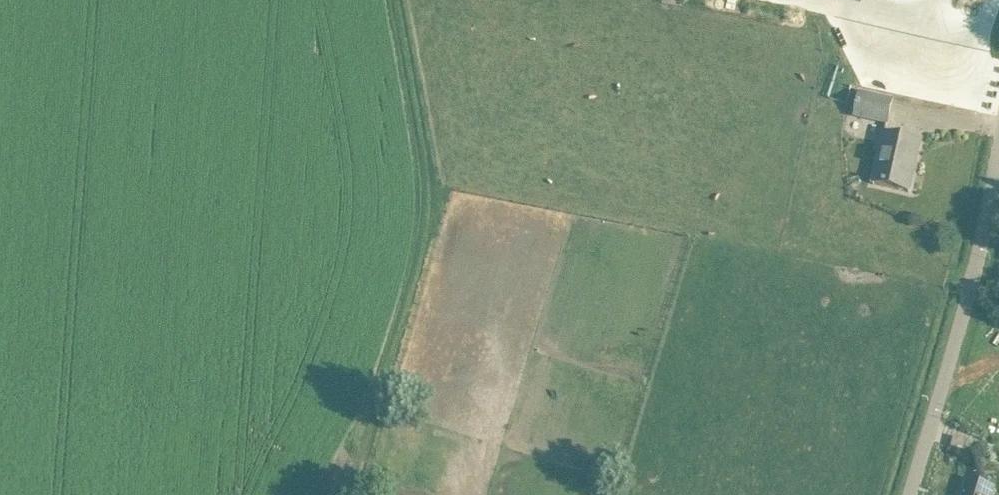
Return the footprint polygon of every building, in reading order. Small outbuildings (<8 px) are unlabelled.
[(888,125),(893,101),(860,94),(855,118),(888,125)] [(914,163),(917,164),(921,144),(885,136),(874,185),(910,194),(914,174),(912,174),(914,163)] [(995,490),(986,488),(967,482),(963,494),(994,494),(995,490)]
